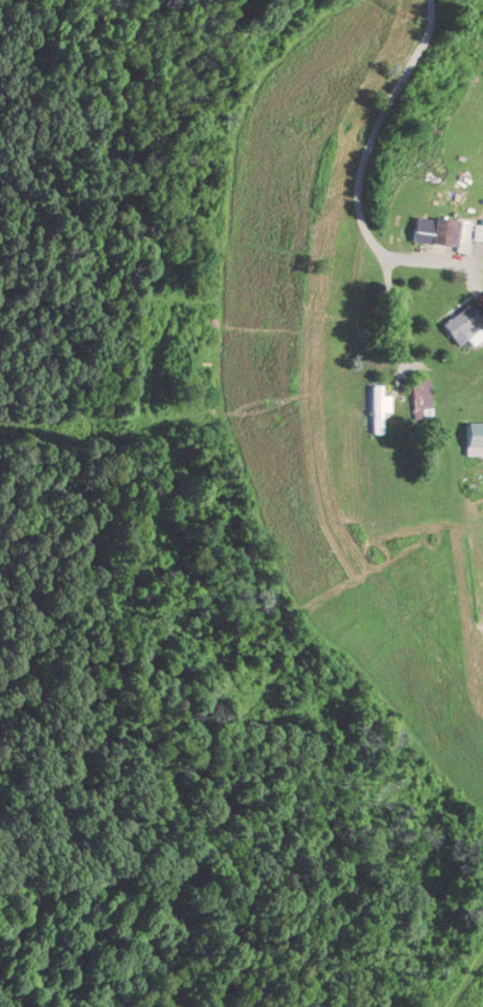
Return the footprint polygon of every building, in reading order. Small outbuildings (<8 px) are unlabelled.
[(459,245),(460,219),(414,216),(412,242),(459,245)] [(471,333),(466,327),(479,318),(468,303),(441,323),(456,344),(471,333)] [(431,416),(429,375),(412,376),(414,417),(431,416)] [(384,395),(384,385),(373,385),(373,433),(386,433),(386,395),(384,395)] [(466,454),(482,454),(482,444),(466,444),(466,454)]
